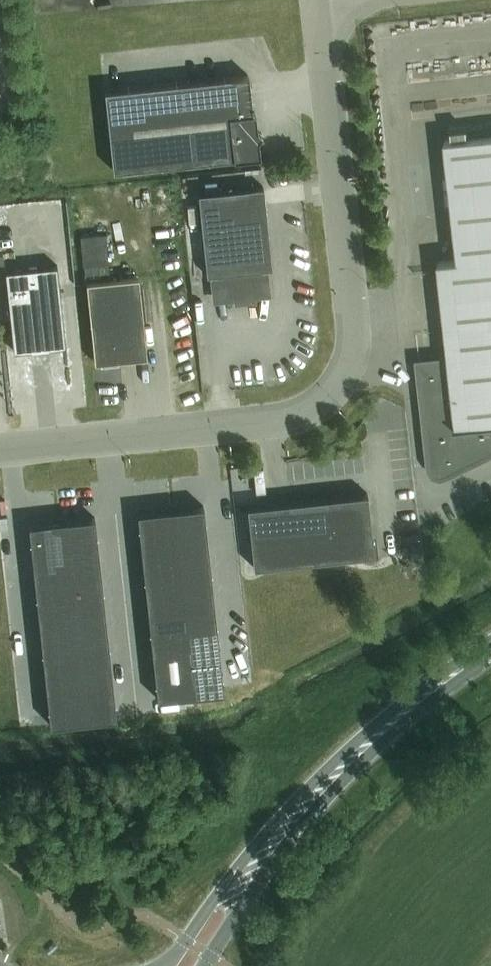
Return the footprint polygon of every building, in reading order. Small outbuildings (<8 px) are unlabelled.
[(113,170),(180,162),(233,157),(233,158),(259,155),(257,137),(261,132),(257,129),(255,111),(252,111),(248,74),(104,90),(113,170)] [(449,358),(419,362),(431,467),(432,471),(436,474),(440,475),(445,474),(490,451),(490,134),(445,140),(458,259),(438,261),(449,358)] [(263,186),(198,194),(207,274),(214,273),(217,298),(237,295),(237,300),(247,299),(246,294),(267,292),(264,268),(272,267),(263,186)] [(105,233),(80,236),(84,273),(109,270),(105,233)] [(5,270),(13,350),(66,345),(57,265),(5,270)] [(86,282),(95,362),(147,356),(138,276),(86,282)] [(247,506),(254,567),(374,553),(367,493),(247,506)] [(204,504),(136,511),(156,696),(225,688),(204,504)] [(94,516),(28,524),(50,723),(117,715),(94,516)]
